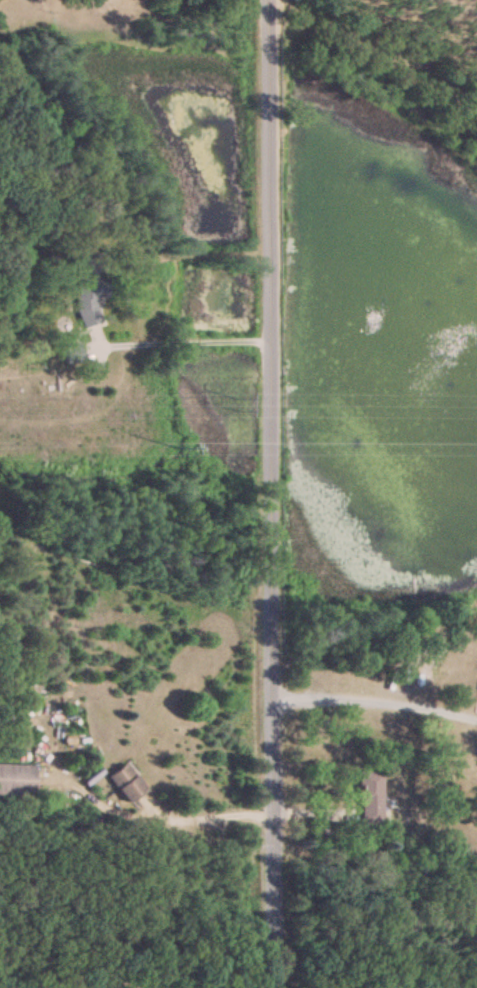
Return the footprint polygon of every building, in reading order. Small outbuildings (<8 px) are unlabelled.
[(77,325),(97,325),(96,296),(107,295),(107,278),(97,278),(97,261),(75,262),(77,325)] [(107,777),(129,802),(146,787),(124,762),(107,777)] [(0,763),(0,793),(33,794),(34,764),(0,763)] [(359,824),(382,824),(382,771),(359,771),(359,824)]
